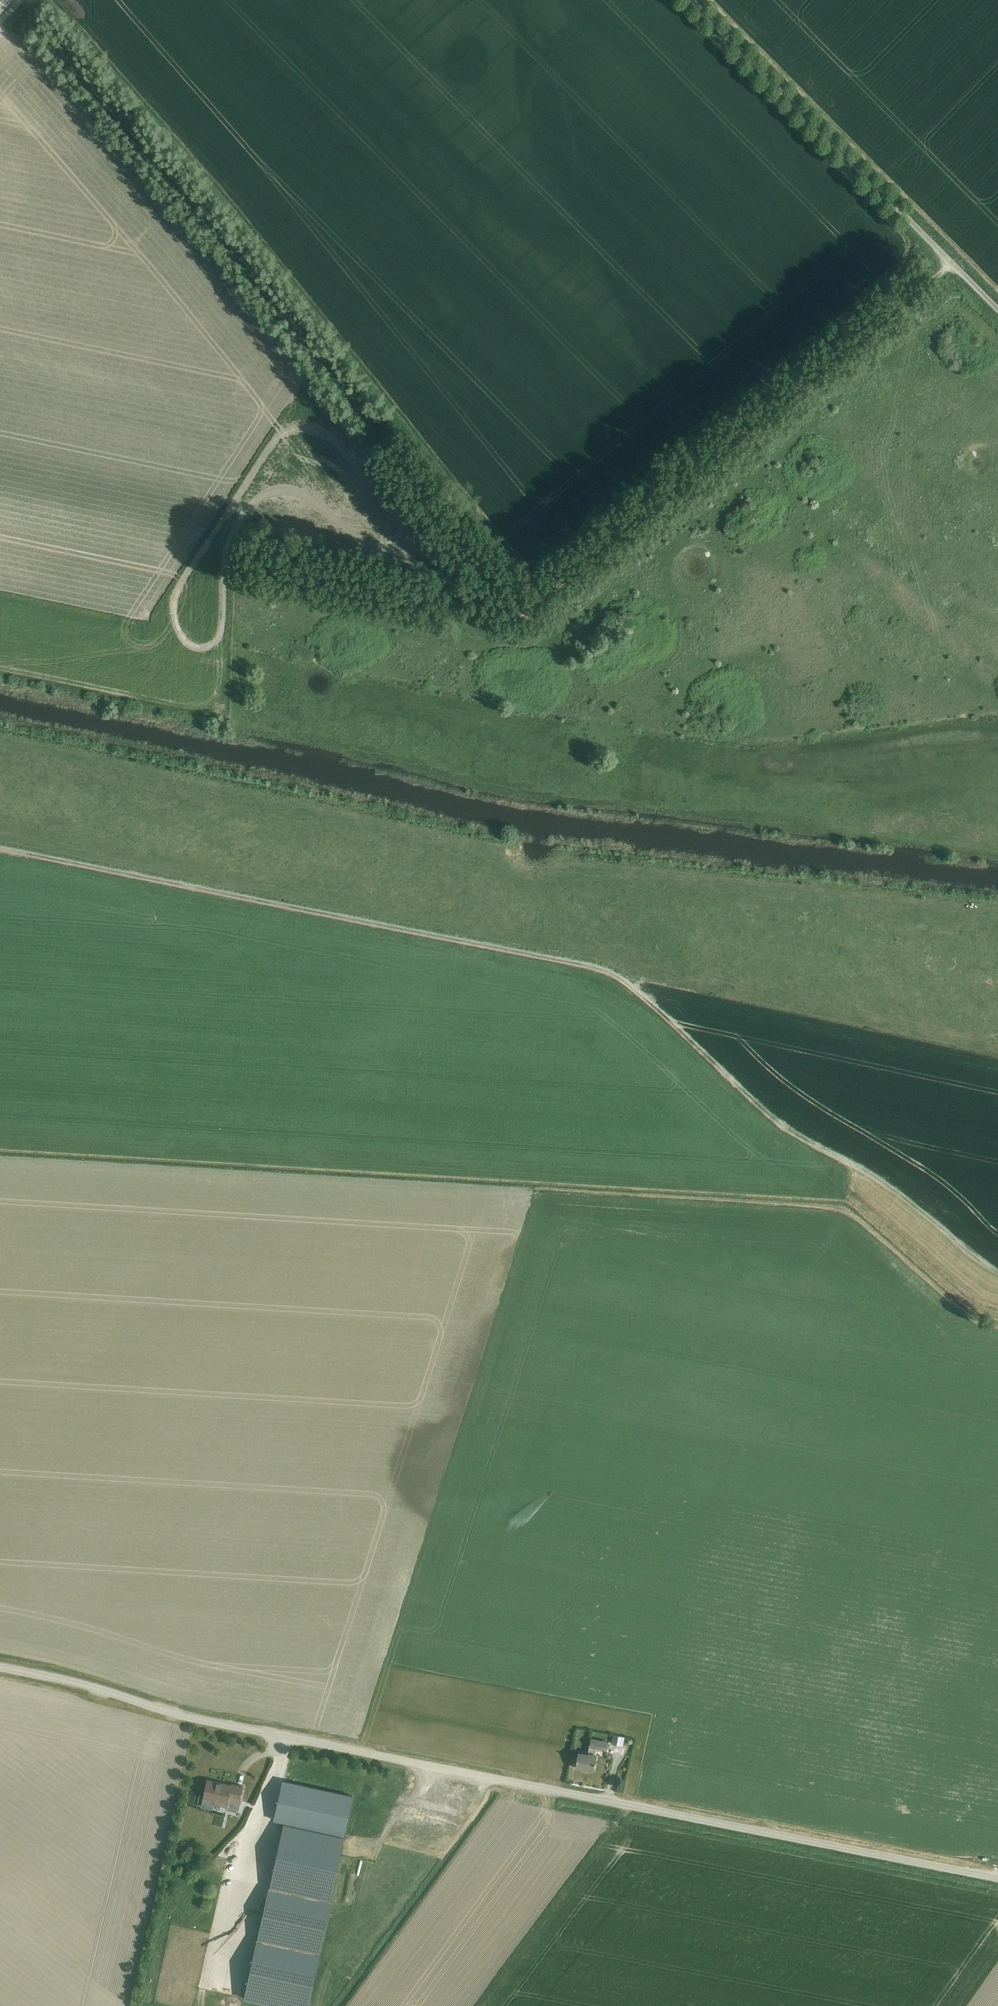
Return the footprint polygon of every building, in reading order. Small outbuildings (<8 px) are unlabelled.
[(622,1745),(623,1738),(613,1736),(612,1743),(622,1745)] [(606,1750),(608,1742),(590,1739),(587,1755),(577,1753),(574,1767),(593,1771),(596,1755),(594,1754),(595,1748),(606,1750)] [(239,1804),(243,1786),(231,1784),(231,1785),(207,1780),(203,1798),(214,1801),(213,1803),(227,1806),(228,1801),(239,1804)] [(329,1901),(352,1796),(284,1782),(276,1820),(284,1821),(269,1889),(329,1901)] [(319,1950),(329,1903),(269,1891),(259,1937),(319,1950)] [(322,1954),(262,1942),(250,2002),(272,2005),(311,2005),(322,1954)]
